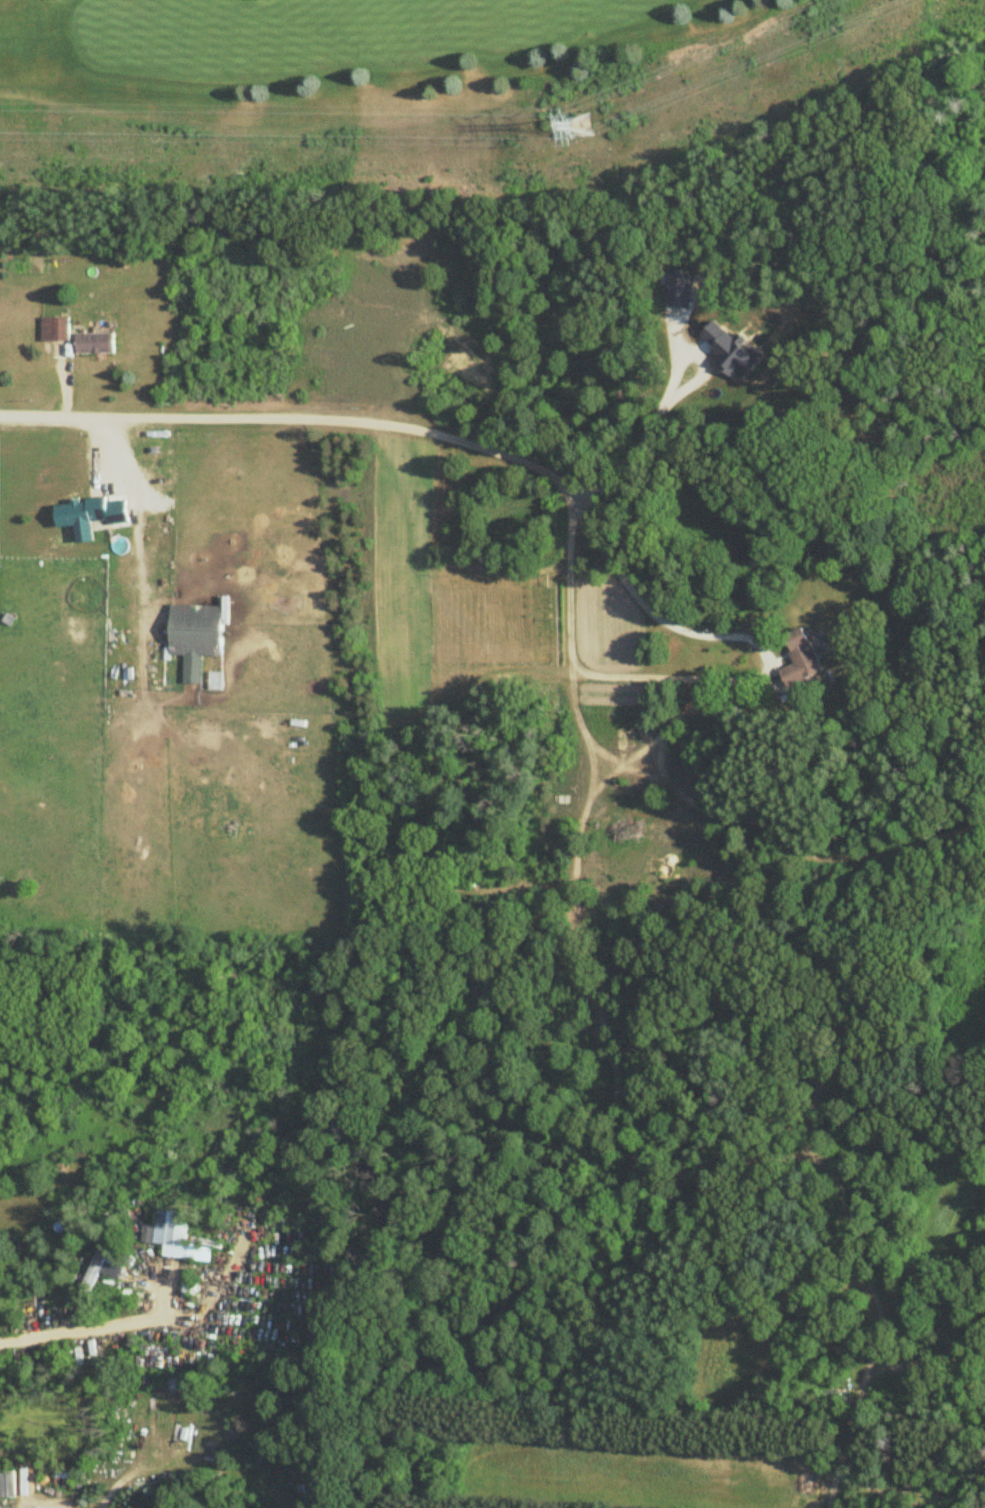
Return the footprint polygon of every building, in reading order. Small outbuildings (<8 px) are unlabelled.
[(69,319),(41,319),(41,343),(69,343),(69,319)] [(76,355),(113,355),(113,335),(76,335),(76,355)] [(109,522),(107,498),(55,503),(58,527),(109,522)] [(185,657),(184,685),(201,685),(202,657),(222,657),(223,607),(172,606),(171,657),(185,657)] [(806,628),(785,636),(795,665),(780,670),(786,688),(823,675),(806,628)] [(164,1257),(208,1261),(209,1251),(187,1249),(190,1212),(168,1210),(164,1257)] [(99,1273),(120,1281),(126,1264),(107,1257),(110,1249),(99,1245),(83,1291),(92,1294),(99,1273)]
